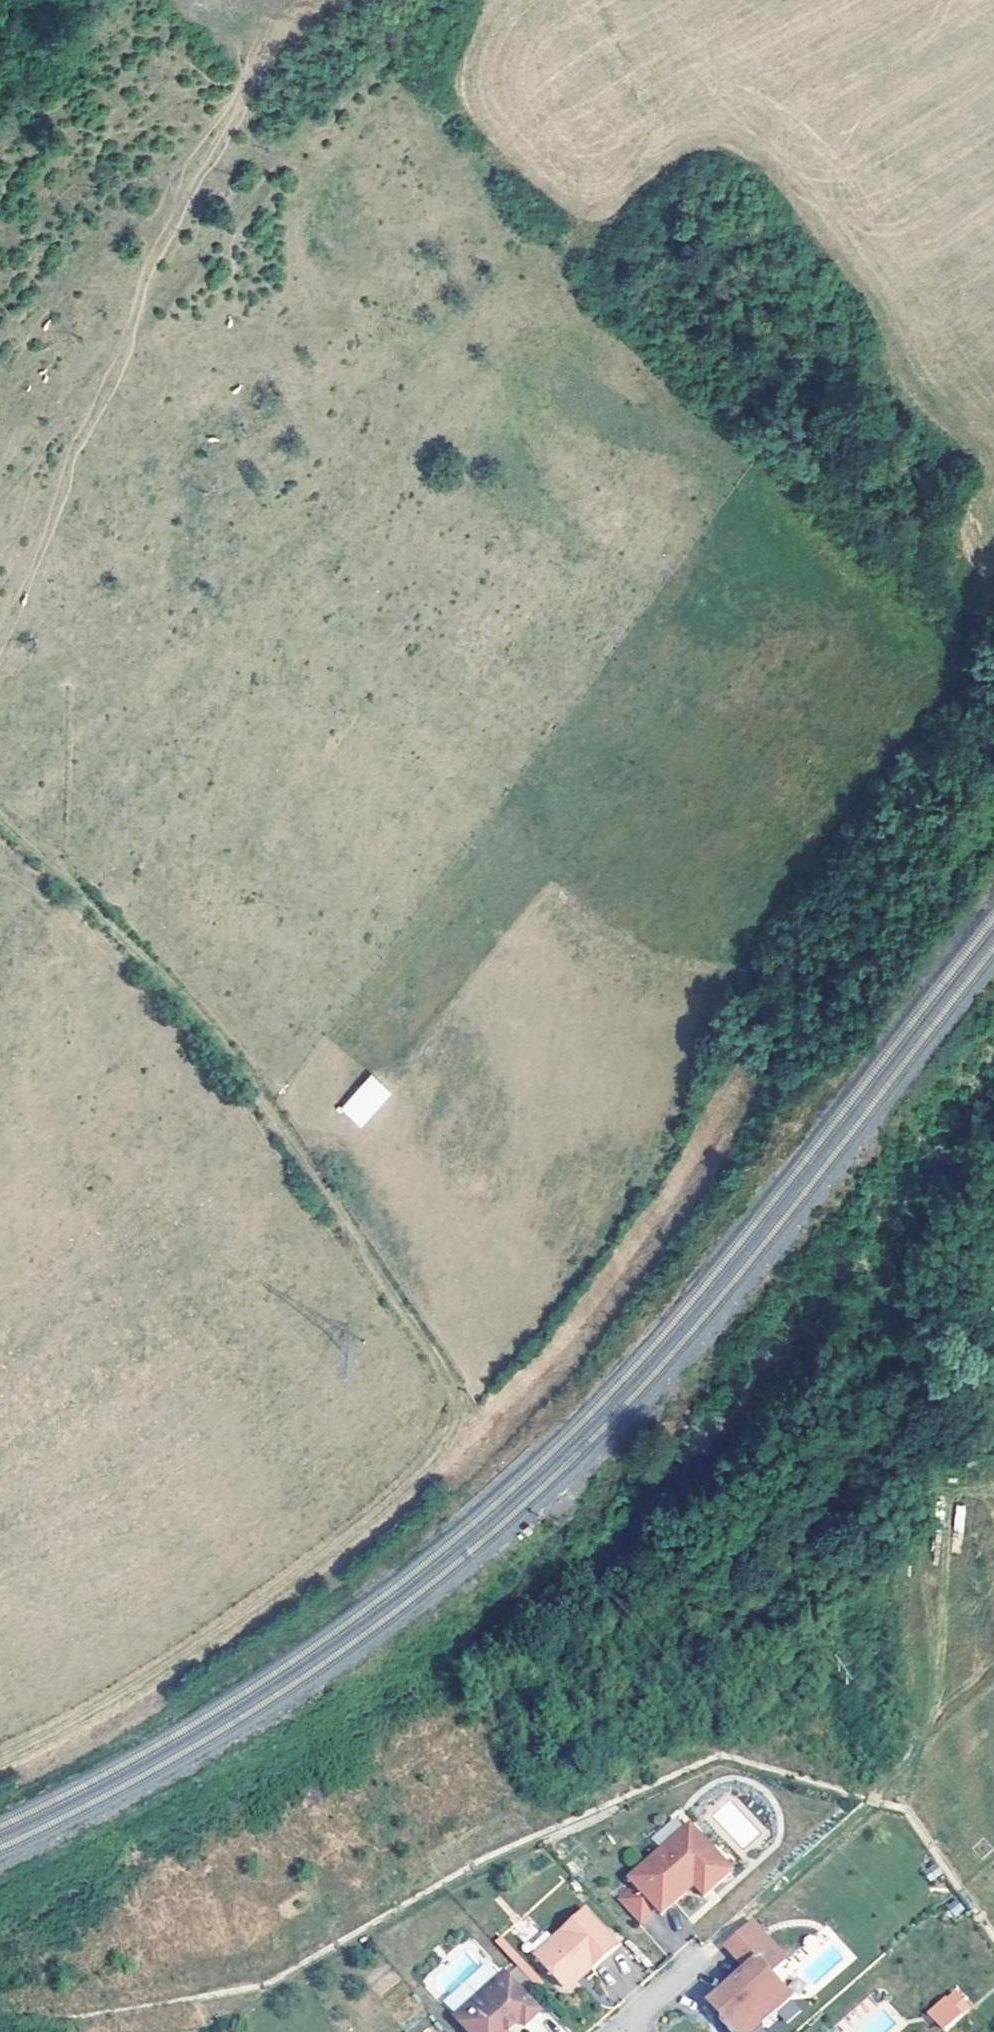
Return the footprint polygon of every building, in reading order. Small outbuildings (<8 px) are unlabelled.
[(361,1129),(392,1093),(370,1074),(340,1110),(361,1129)] [(634,1878),(619,1892),(639,1914),(654,1901),(659,1908),(692,1878),(700,1871),(710,1882),(729,1866),(688,1819),(628,1872),(634,1878)] [(700,1871),(692,1878),(702,1890),(710,1882),(700,1871)] [(582,1904),(532,1949),(560,1982),(567,1982),(578,1973),(578,1966),(587,1958),(590,1962),(614,1941),(582,1904)] [(722,1940),(743,1964),(739,1968),(706,1997),(718,2012),(714,2015),(728,2031),(731,2031),(744,2031),(755,2023),(757,2025),(771,2013),(769,2010),(785,1996),(765,1972),(781,1958),(746,1919),(722,1940)] [(743,1964),(722,1940),(718,1943),(739,1968),(743,1964)] [(578,1966),(578,1973),(590,1962),(587,1958),(578,1966)] [(451,2011),(470,2031),(499,2031),(498,2031),(516,2014),(523,2021),(538,2008),(501,1967),(451,2011)] [(926,2010),(943,2031),(974,2007),(958,1986),(926,2010)]
